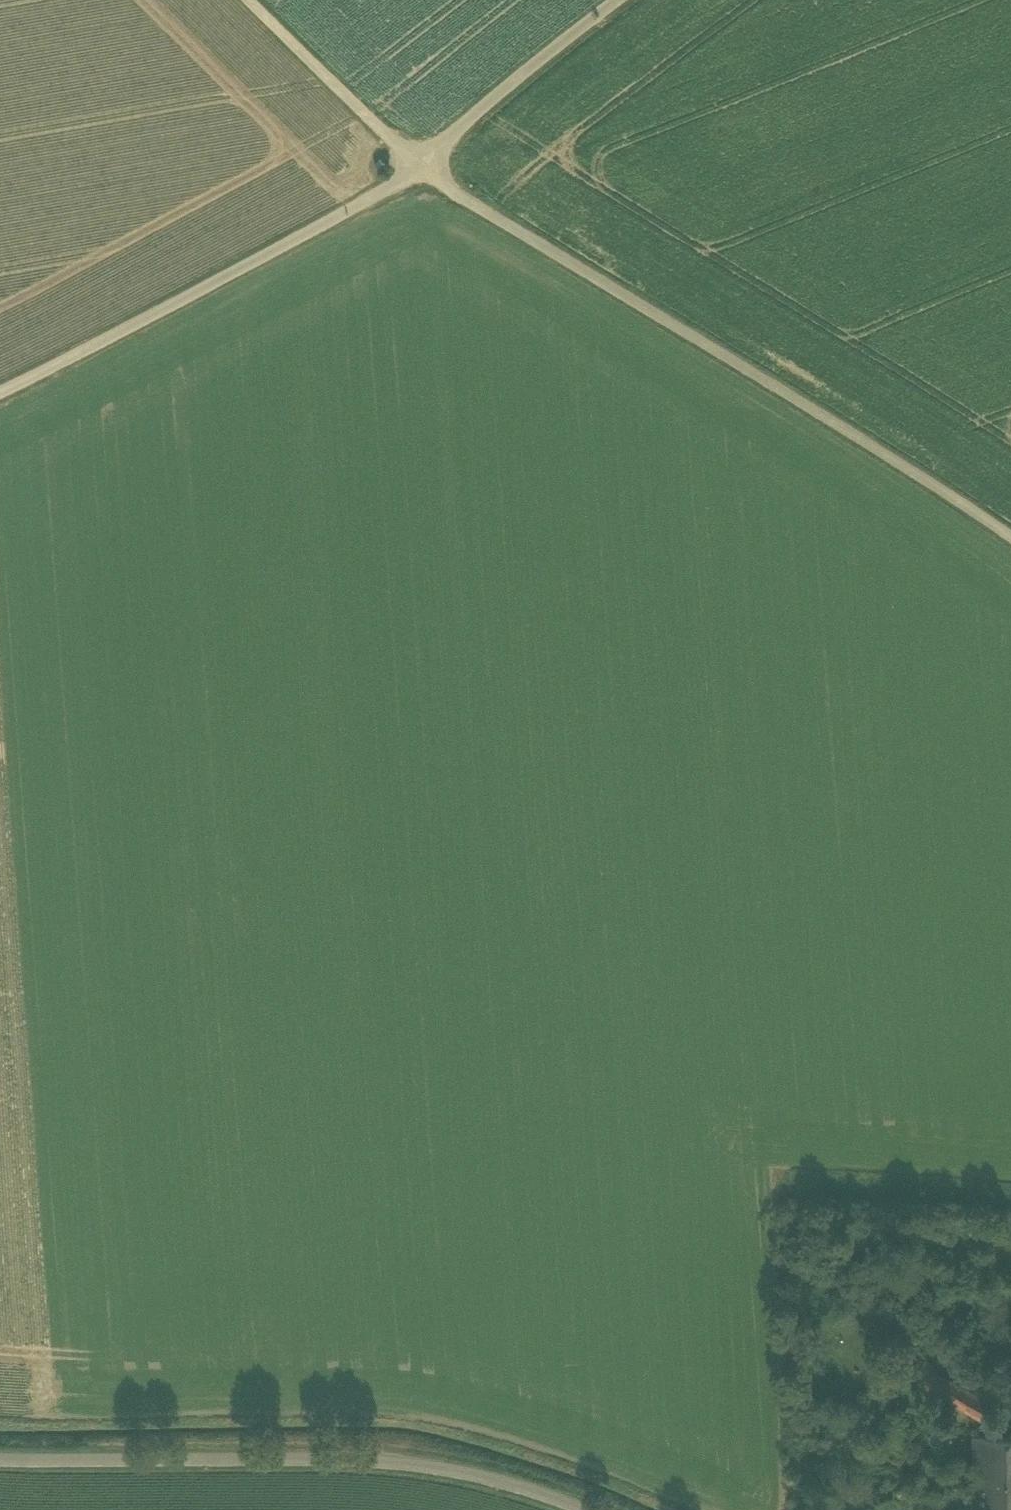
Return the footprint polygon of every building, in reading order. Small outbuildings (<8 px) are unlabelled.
[(911,1378),(973,1413),(981,1398),(919,1364),(911,1378)] [(973,1509),(1010,1509),(1010,1432),(971,1433),(973,1509)]
